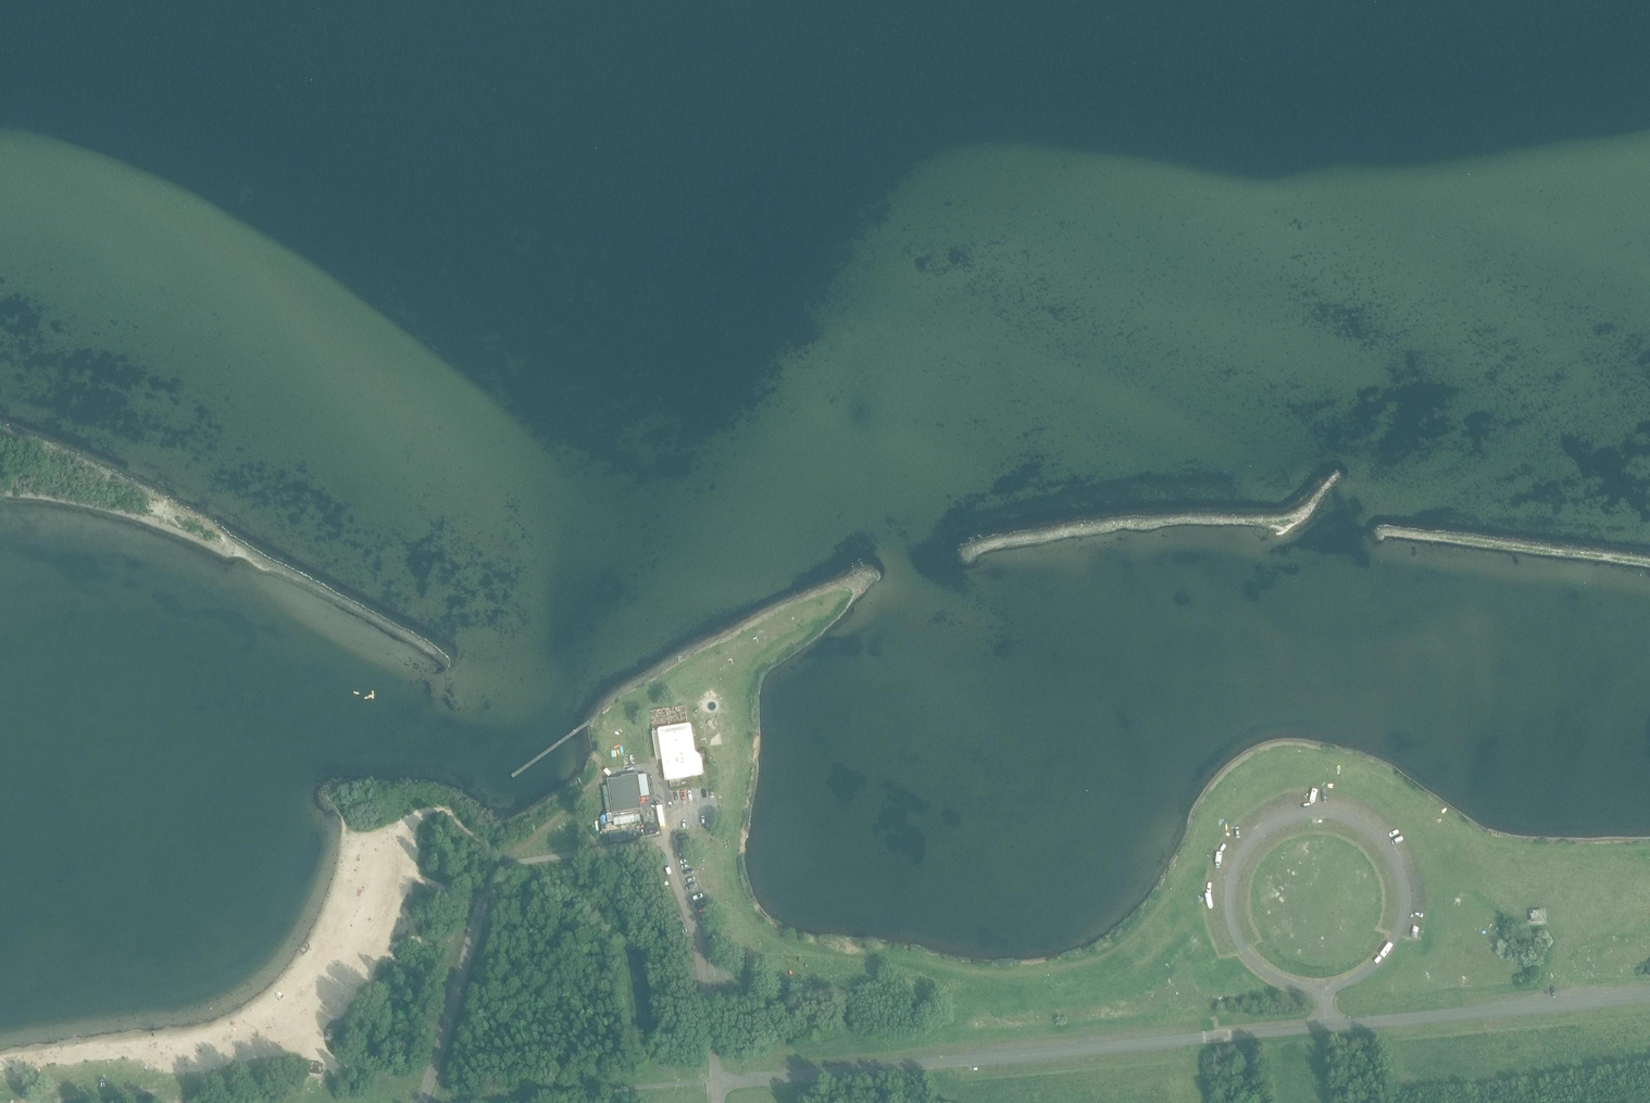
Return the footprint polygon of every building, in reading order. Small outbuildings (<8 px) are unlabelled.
[(694,748),(692,748),(689,727),(660,732),(663,749),(661,749),(664,766),(665,766),(668,780),(701,775),(699,760),(696,761),(694,748)] [(608,780),(613,814),(642,809),(637,776),(608,780)] [(1530,911),(1531,922),(1544,921),(1543,910),(1530,911)] [(777,998),(778,1006),(787,1005),(786,998),(777,998)] [(311,1072),(319,1073),(320,1066),(312,1065),(311,1072)]
